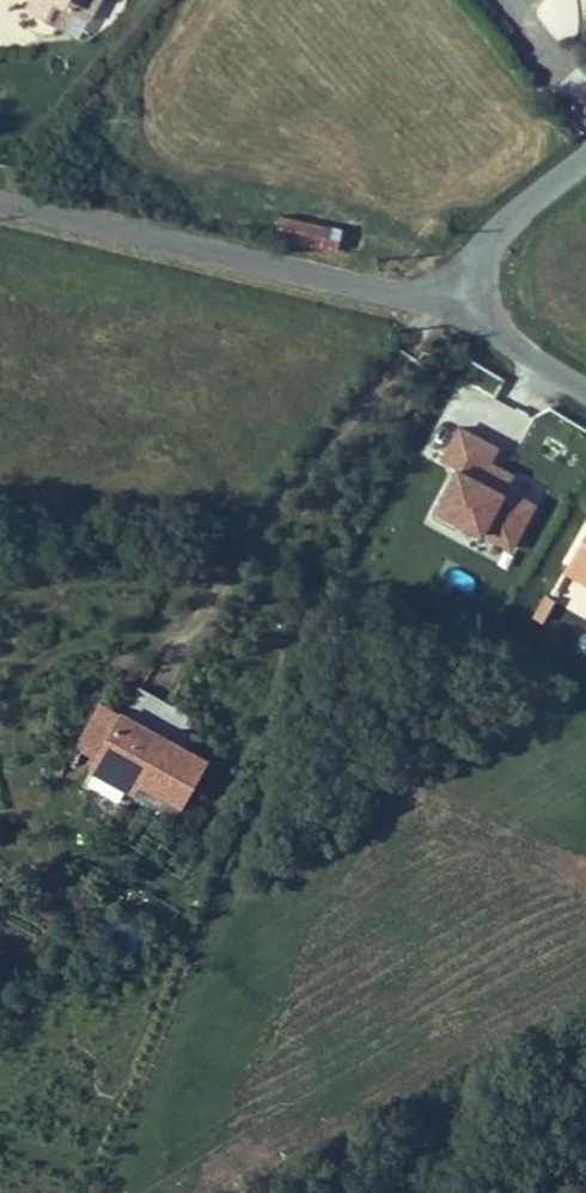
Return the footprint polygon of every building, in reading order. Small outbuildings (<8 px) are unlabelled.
[(24,11),(46,23),(56,5),(47,0),(30,0),(24,11)] [(56,5),(46,23),(60,31),(70,13),(86,22),(98,0),(47,0),(56,5)] [(280,213),(275,236),(338,251),(344,228),(280,213)] [(424,526),(462,540),(466,528),(518,548),(538,496),(509,485),(516,468),(492,459),(501,438),(454,420),(440,457),(450,461),(424,526)] [(585,573),(585,532),(568,563),(585,573)] [(585,585),(585,573),(568,563),(563,572),(585,585)] [(100,763),(125,718),(104,706),(79,752),(100,763)] [(209,763),(125,718),(100,763),(142,786),(185,808),(209,763)] [(142,786),(100,763),(95,774),(137,796),(142,786)]
